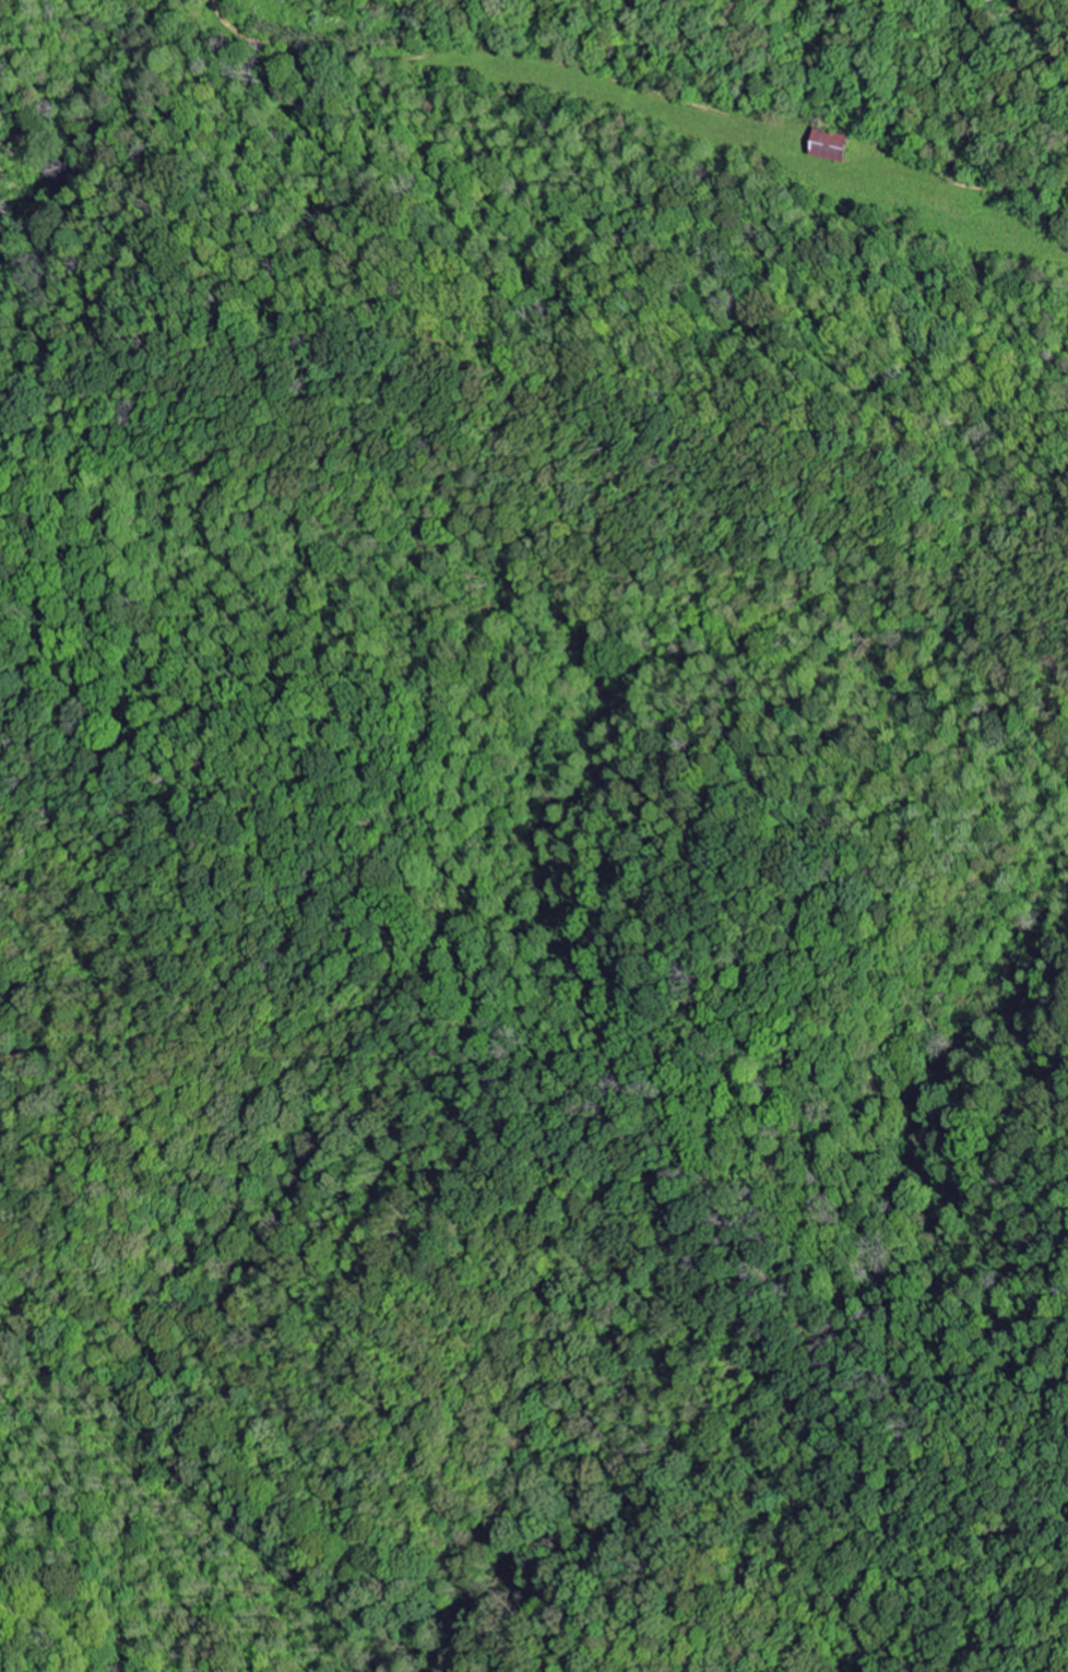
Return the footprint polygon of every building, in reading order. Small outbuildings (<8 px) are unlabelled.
[(809,154),(842,166),(852,139),(818,127),(809,154)]
